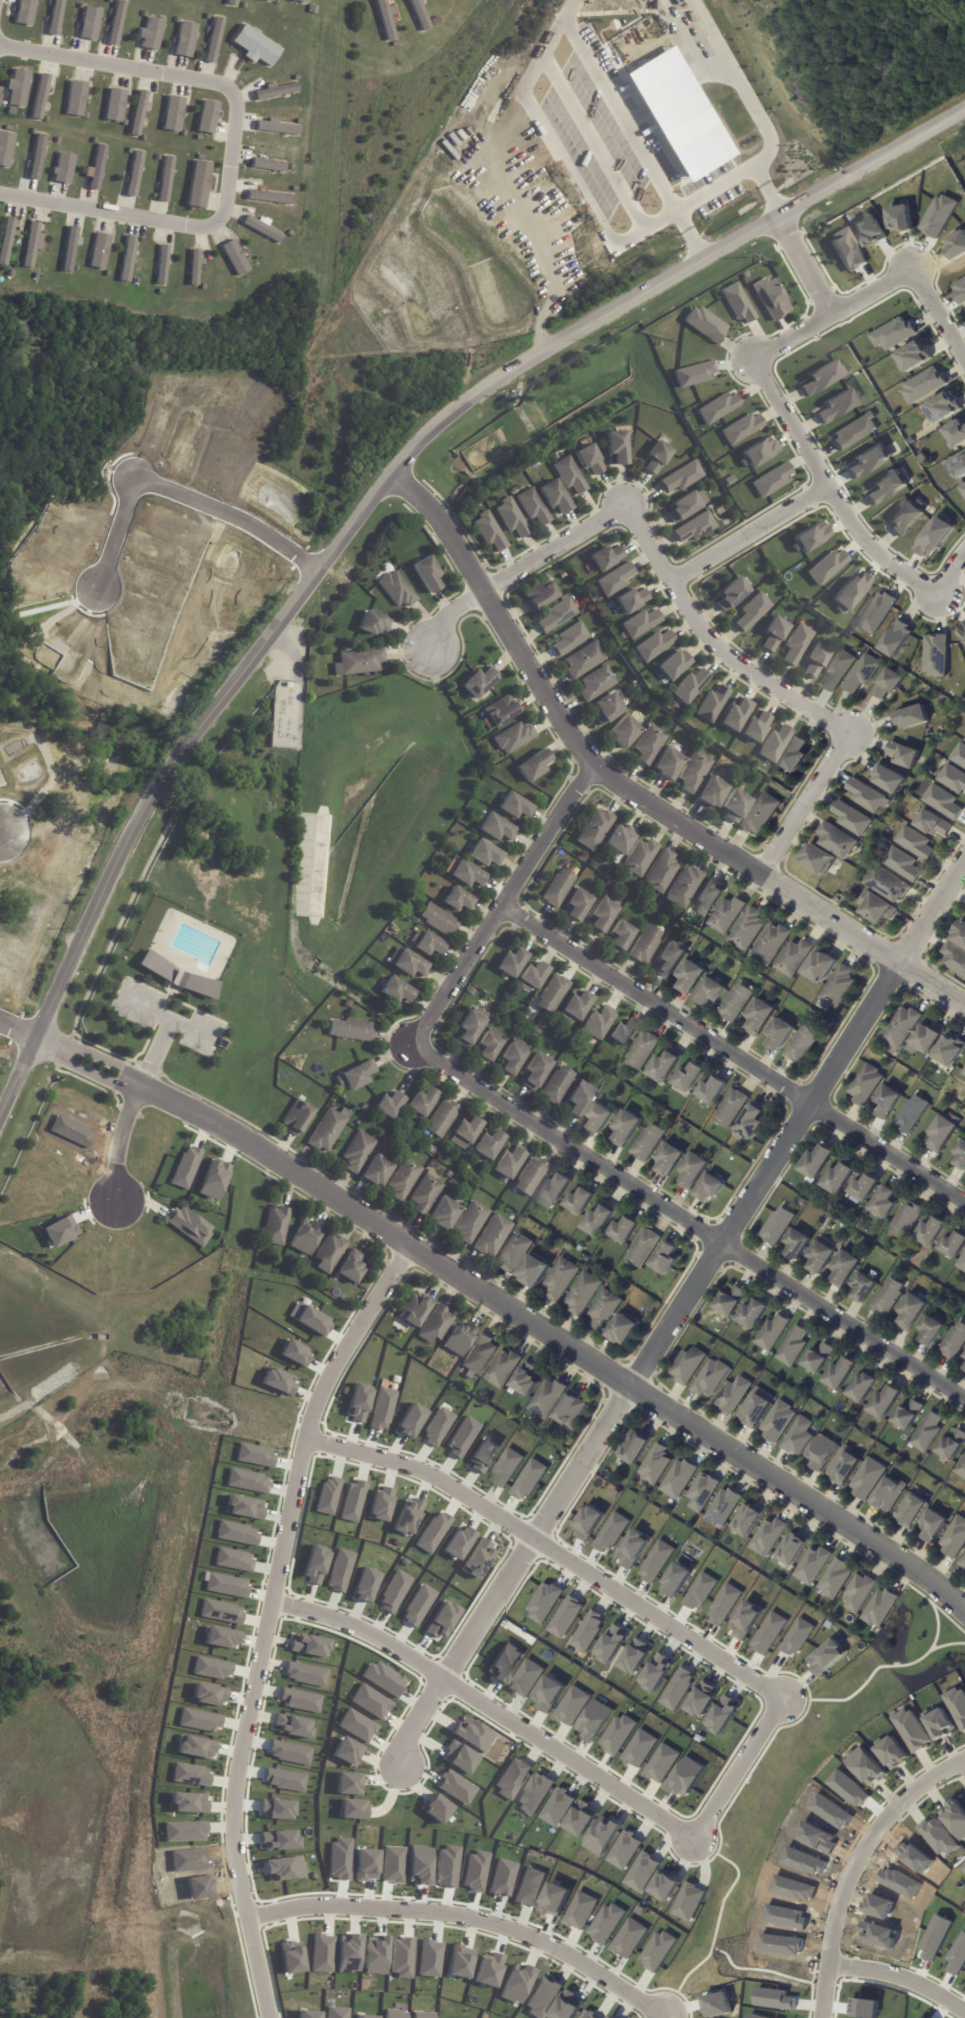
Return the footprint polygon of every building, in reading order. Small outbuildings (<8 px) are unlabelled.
[(14,22),(18,0),(35,0),(31,25),(14,22)] [(47,34),(56,36),(64,0),(54,0),(47,34)] [(120,0),(116,0),(106,44),(116,46),(126,1),(120,0)] [(397,38),(388,7),(386,7),(384,0),(374,0),(386,41),(397,38)] [(419,32),(428,29),(420,0),(410,0),(419,32)] [(97,40),(99,8),(83,7),(80,38),(97,40)] [(164,20),(147,16),(140,47),(156,51),(164,20)] [(213,64),(223,19),(214,17),(204,62),(213,64)] [(173,54),(190,58),(197,24),(180,21),(173,54)] [(281,48),(242,24),(230,44),(255,59),(269,68),(281,48)] [(623,73),(663,151),(707,128),(700,114),(706,110),(673,46),(623,73)] [(7,105),(24,108),(30,71),(13,68),(11,80),(7,79),(5,90),(9,90),(7,105)] [(40,120),(50,76),(40,73),(30,118),(40,120)] [(81,117),(87,84),(70,81),(64,114),(81,117)] [(264,85),(265,90),(254,91),(255,99),(297,93),(296,83),(274,86),(274,83),(264,85)] [(124,90),(107,89),(104,121),(121,122),(124,90)] [(138,137),(148,92),(138,90),(128,134),(138,137)] [(162,129),(178,132),(185,99),(168,96),(162,129)] [(197,132),(214,134),(217,102),(201,100),(197,132)] [(256,120),(255,130),(298,136),(299,125),(256,120)] [(733,156),(717,125),(667,150),(683,182),(733,156)] [(13,134),(0,132),(0,166),(9,168),(13,134)] [(38,181),(45,135),(36,134),(28,179),(38,181)] [(441,144),(456,160),(466,151),(450,135),(441,144)] [(85,167),(83,177),(90,178),(88,189),(98,191),(106,146),(97,144),(92,168),(85,167)] [(142,151),(132,150),(127,196),(137,197),(142,151)] [(69,184),(75,155),(57,152),(52,181),(69,184)] [(167,202),(174,157),(165,156),(157,201),(167,202)] [(251,168),(284,172),(285,162),(252,158),(251,168)] [(187,206),(204,208),(209,163),(192,161),(187,206)] [(292,203),(292,193),(247,191),(247,201),(292,203)] [(936,194),(919,230),(938,239),(956,203),(936,194)] [(913,230),(908,205),(886,209),(891,234),(913,230)] [(865,248),(885,240),(874,214),(854,223),(865,248)] [(266,226),(269,221),(260,216),(257,221),(246,215),(242,224),(278,243),(282,234),(266,226)] [(6,217),(0,245),(0,264),(6,266),(15,219),(6,217)] [(22,266),(32,268),(39,223),(30,222),(22,266)] [(70,273),(77,228),(68,226),(61,271),(70,273)] [(828,235),(845,274),(864,266),(848,227),(828,235)] [(942,242),(953,261),(964,255),(964,230),(942,242)] [(110,236),(96,233),(89,267),(103,270),(110,236)] [(128,283),(137,238),(127,236),(118,281),(128,283)] [(220,246),(236,276),(249,269),(233,239),(220,246)] [(165,285),(168,246),(159,245),(156,284),(165,285)] [(189,286),(199,286),(200,258),(199,258),(199,249),(190,249),(189,286)] [(771,322),(790,311),(769,275),(751,285),(771,322)] [(950,286),(961,305),(964,303),(964,277),(950,286)] [(721,289),(736,325),(753,318),(739,282),(721,289)] [(682,322),(716,345),(728,327),(695,304),(682,322)] [(885,349),(915,335),(907,317),(870,333),(876,348),(883,345),(885,349)] [(932,359),(921,340),(897,354),(908,373),(932,359)] [(717,377),(713,360),(672,371),(677,388),(717,377)] [(805,397),(845,375),(840,367),(837,368),(833,361),(796,382),(805,397)] [(946,383),(936,366),(900,388),(910,405),(946,383)] [(859,405),(850,388),(822,402),(825,409),(816,413),(822,424),(859,405)] [(740,405),(731,390),(695,411),(704,426),(740,405)] [(962,409),(938,424),(935,421),(932,423),(928,417),(932,415),(926,406),(931,403),(930,402),(936,399),(936,400),(950,391),(962,409)] [(720,431),(728,447),(765,426),(756,411),(720,431)] [(830,433),(839,451),(876,431),(871,420),(874,418),(871,412),(830,433)] [(964,443),(964,420),(943,428),(951,448),(964,443)] [(626,465),(615,466),(614,456),(609,457),(607,432),(626,430),(628,465),(626,465)] [(740,451),(748,468),(780,453),(772,436),(740,451)] [(658,440),(673,452),(655,476),(644,469),(651,461),(646,457),(658,440)] [(604,471),(594,477),(590,468),(585,470),(575,452),(591,443),(606,471),(604,471)] [(852,479),(891,459),(883,443),(844,463),(852,479)] [(956,478),(960,476),(962,479),(964,477),(964,452),(946,463),(956,478)] [(587,490),(577,496),(571,486),(566,489),(552,466),(568,456),(589,489),(587,490)] [(702,469),(706,476),(681,491),(678,486),(668,493),(660,481),(696,459),(702,469)] [(794,482),(787,464),(750,480),(757,498),(794,482)] [(871,485),(873,489),(865,494),(872,506),(910,483),(900,467),(871,485)] [(571,509),(561,515),(556,507),(551,510),(538,489),(555,479),(572,508),(571,509)] [(550,521),(540,527),(534,517),(530,520),(515,497),(532,487),(552,520),(550,521)] [(703,507),(674,525),(667,514),(672,511),(669,505),(693,490),(703,507)] [(494,505),(507,533),(514,530),(518,539),(529,534),(512,497),(494,505)] [(886,524),(899,536),(926,508),(918,500),(914,504),(910,499),(886,524)] [(693,539),(692,536),(680,543),(673,532),(708,510),(718,527),(694,541),(693,539)] [(484,547),(491,543),(496,552),(506,547),(490,511),(472,519),(484,547)] [(914,551),(925,558),(930,549),(935,553),(953,527),(945,521),(947,518),(939,513),(914,551)] [(797,554),(829,536),(821,521),(789,539),(797,554)] [(619,547),(625,557),(599,573),(589,557),(606,546),(610,551),(619,546),(619,547)] [(834,547),(805,573),(818,588),(848,561),(834,547)] [(439,575),(435,578),(441,588),(429,595),(412,566),(428,556),(440,575),(439,575)] [(629,563),(635,574),(626,580),(629,585),(605,600),(595,582),(628,562),(629,563)] [(395,572),(418,600),(408,608),(406,605),(403,606),(401,604),(397,607),(376,583),(387,573),(389,576),(395,571),(395,572)] [(829,602),(843,614),(871,580),(862,572),(855,580),(850,576),(829,602)] [(750,591),(723,614),(715,604),(720,600),(716,595),(738,577),(750,591)] [(550,580),(559,597),(531,614),(524,602),(526,601),(522,594),(548,578),(550,580)] [(644,590),(650,599),(640,606),(641,607),(625,616),(615,600),(631,590),(634,595),(644,589),(644,590)] [(873,638),(896,600),(880,590),(857,628),(873,638)] [(773,606),(743,634),(733,625),(744,615),(740,611),(760,592),(773,606)] [(575,606),(580,613),(545,635),(543,632),(539,635),(535,629),(539,626),(537,623),(549,616),(546,611),(570,597),(575,606)] [(644,611),(620,622),(628,639),(662,624),(656,609),(645,614),(644,611)] [(392,622),(387,633),(379,630),(377,634),(374,633),(373,636),(357,630),(365,610),(392,621),(392,622)] [(791,627),(781,643),(780,642),(773,654),(762,647),(768,637),(763,634),(774,616),(791,627)] [(882,651),(898,658),(912,628),(895,620),(882,651)] [(550,646),(557,658),(590,637),(580,621),(556,635),(559,640),(550,646)] [(793,667),(783,661),(790,650),(785,646),(800,623),(817,634),(795,668),(793,667)] [(964,641),(964,624),(956,632),(964,641)] [(632,647),(642,663),(676,643),(668,630),(660,635),(658,632),(632,647)] [(945,677),(928,676),(929,672),(924,672),(925,636),(931,636),(931,635),(946,635),(945,677)] [(572,681),(566,670),(569,668),(564,660),(597,640),(608,659),(572,681)] [(813,680),(803,674),(810,663),(805,660),(815,643),(832,654),(822,669),(814,681),(813,680)] [(856,659),(834,694),(823,687),(830,675),(825,672),(840,649),(856,659)] [(384,650),(385,663),(379,663),(380,672),(334,676),(333,664),(339,664),(339,654),(384,650)] [(686,652),(693,660),(690,662),(691,663),(669,682),(657,668),(676,651),(679,655),(685,650),(686,652)] [(864,685),(862,684),(855,695),(844,688),(865,653),(881,664),(867,687),(864,685)] [(585,703),(579,693),(585,689),(583,686),(584,686),(581,681),(607,665),(618,685),(586,704),(585,703)] [(491,667),(500,676),(475,701),(461,687),(476,672),(480,676),(490,666),(491,667)] [(670,693),(684,706),(710,677),(700,668),(693,676),(689,672),(670,693)] [(891,695),(888,692),(882,701),(871,694),(888,668),(904,679),(894,695),(893,694),(892,696),(891,695)] [(693,714),(709,724),(726,698),(731,691),(719,684),(713,694),(708,691),(693,714)] [(600,725),(593,716),(599,712),(594,705),(613,693),(625,711),(601,727),(600,725)] [(512,701),(513,703),(516,701),(523,712),(493,729),(482,711),(508,695),(512,701)] [(733,734),(752,704),(740,697),(733,707),(729,704),(717,724),(733,734)] [(901,730),(900,726),(896,727),(893,715),(923,705),(929,723),(902,732),(901,730)] [(763,713),(772,719),(757,745),(740,735),(750,719),(755,722),(761,712),(763,713)] [(637,727),(642,731),(623,751),(611,740),(613,739),(608,734),(626,716),(637,727)] [(525,727),(526,728),(530,726),(537,738),(506,756),(502,750),(499,751),(492,739),(519,723),(522,728),(525,726),(525,727)] [(646,767),(637,760),(641,755),(633,749),(651,724),(669,737),(648,768),(646,767)] [(784,726),(795,732),(774,766),(757,756),(772,731),(777,735),(783,725),(784,726)] [(800,736),(811,743),(804,753),(809,756),(797,775),(781,764),(799,736),(800,736)] [(921,752),(914,771),(896,764),(897,764),(894,763),(896,757),(887,754),(891,742),(921,752)] [(964,768),(964,747),(958,744),(950,762),(964,768)] [(666,749),(685,760),(671,783),(657,774),(658,773),(652,769),(666,748),(666,749)] [(545,750),(552,760),(542,767),(545,772),(527,785),(516,769),(544,749),(545,750)] [(691,796),(682,790),(684,786),(682,785),(683,783),(678,779),(696,750),(715,762),(693,797),(691,796)] [(907,781),(897,797),(875,783),(876,782),(873,780),(876,776),(873,774),(880,763),(907,781)] [(960,794),(963,790),(964,792),(964,774),(947,764),(936,781),(960,794)] [(716,780),(730,789),(717,811),(711,807),(710,809),(696,800),(711,777),(716,780)] [(856,797),(857,796),(847,790),(854,778),(891,802),(885,810),(881,807),(876,815),(854,801),(856,797)] [(957,819),(962,809),(953,804),(957,797),(931,785),(923,803),(957,819)] [(736,824),(726,818),(729,813),(722,809),(734,789),(753,802),(741,821),(739,820),(736,824)] [(759,835),(753,832),(751,834),(740,827),(763,792),(781,803),(760,836),(759,835)] [(532,809),(526,820),(519,816),(515,821),(497,810),(508,793),(533,808),(532,809)] [(831,813),(840,817),(837,825),(862,837),(871,818),(836,802),(831,813)] [(595,810),(602,815),(604,811),(616,819),(593,855),(574,843),(595,810)] [(945,837),(952,823),(923,810),(915,827),(934,836),(936,833),(945,837)] [(489,814),(518,832),(511,842),(509,841),(508,842),(501,838),(498,844),(477,831),(488,813),(489,814)] [(824,838),(825,837),(819,833),(827,822),(859,843),(847,862),(821,845),(824,840),(823,840),(824,838)] [(627,826),(638,833),(622,858),(603,846),(615,827),(622,831),(626,825),(627,826)] [(894,845),(929,860),(934,849),(926,846),(930,838),(902,826),(894,845)] [(502,857),(496,868),(489,863),(486,869),(468,857),(478,840),(503,856),(502,857)] [(650,841),(660,847),(639,880),(621,868),(637,841),(642,844),(643,843),(645,845),(649,840),(650,841)] [(835,859),(832,864),(833,865),(825,879),(802,865),(806,860),(804,859),(812,845),(835,859)] [(921,871),(912,866),(915,860),(891,846),(881,863),(914,883),(921,871)] [(665,850),(675,857),(672,861),(675,863),(674,864),(679,868),(660,897),(642,885),(664,850),(665,850)] [(613,853),(618,857),(614,863),(608,859),(613,853)] [(460,860),(489,878),(482,889),(479,887),(479,888),(473,884),(469,890),(449,877),(459,860),(460,860)] [(912,889),(905,900),(902,898),(898,905),(865,885),(877,866),(912,888),(912,889)] [(685,868),(692,872),(694,868),(705,875),(683,913),(663,901),(684,867),(685,868)] [(568,873),(576,879),(556,911),(545,904),(546,902),(541,899),(556,875),(559,877),(563,870),(568,873)] [(709,880),(723,888),(721,890),(726,893),(710,920),(695,911),(699,905),(694,902),(709,879),(709,880)] [(475,902),(468,913),(461,909),(458,915),(442,906),(453,888),(475,902)] [(583,894),(594,900),(578,925),(567,917),(571,910),(566,907),(577,889),(583,894)] [(897,910),(891,921),(887,918),(881,926),(862,914),(874,894),(898,910),(897,910)] [(740,898),(749,904),(730,938),(710,927),(727,899),(735,903),(738,897),(740,898)] [(610,904),(619,910),(600,939),(589,932),(595,922),(590,919),(602,899),(610,904)] [(459,924),(452,935),(452,934),(449,939),(424,923),(426,921),(419,917),(428,903),(460,923),(459,924)] [(755,908),(765,914),(762,919),(765,920),(763,922),(768,925),(751,954),(732,942),(753,907),(755,908)] [(622,922),(637,932),(623,954),(612,947),(617,938),(611,935),(620,921),(622,922)] [(963,921),(964,922),(964,949),(953,941),(956,936),(954,935),(963,921)] [(775,924),(777,926),(777,927),(781,929),(783,926),(795,933),(772,969),(753,958),(774,924),(775,924)] [(657,930),(663,934),(659,940),(662,942),(646,966),(640,963),(640,964),(628,957),(649,925),(657,930)] [(445,946),(438,958),(432,954),(428,959),(413,949),(424,932),(445,946)] [(807,941),(817,947),(796,980),(777,969),(794,942),(799,945),(799,944),(802,946),(806,940),(807,941)] [(680,949),(686,953),(668,982),(656,975),(663,964),(658,960),(670,942),(680,949)] [(949,942),(964,952),(964,980),(943,966),(946,961),(946,960),(947,958),(948,958),(942,954),(949,942)] [(518,950),(528,957),(512,982),(495,971),(506,954),(511,958),(517,949),(518,950)] [(431,969),(424,980),(421,978),(421,979),(414,975),(411,979),(410,978),(409,979),(391,968),(402,950),(427,966),(428,966),(432,968),(431,969)] [(829,955),(840,963),(825,987),(819,983),(819,984),(805,975),(819,952),(825,956),(826,954),(829,955)] [(696,966),(707,973),(690,998),(678,990),(684,982),(678,978),(689,961),(696,966)] [(539,964),(549,971),(535,993),(530,990),(527,995),(518,989),(521,984),(518,982),(527,968),(532,971),(537,963),(539,964)] [(844,965),(855,971),(852,976),(854,977),(853,979),(858,982),(839,1011),(821,1000),(843,964),(844,965)] [(561,978),(572,984),(550,1017),(536,1008),(541,1001),(538,999),(554,974),(559,978),(560,977),(561,978)] [(415,994),(407,1005),(401,1001),(396,1007),(378,996),(390,977),(415,994)] [(713,981),(727,990),(717,1005),(712,1002),(707,1009),(696,1001),(710,979),(713,981)] [(744,986),(755,993),(734,1026),(723,1019),(724,1017),(719,1013),(734,989),(737,991),(741,984),(744,986)] [(583,993),(594,1000),(578,1024),(575,1022),(572,1026),(559,1017),(572,997),(577,1001),(583,992),(583,993)] [(769,1006),(777,1011),(759,1038),(759,1037),(757,1040),(746,1032),(753,1022),(747,1018),(759,999),(769,1006)] [(606,1007),(616,1013),(613,1017),(614,1017),(597,1044),(580,1033),(594,1012),(599,1015),(603,1010),(605,1006),(606,1007)] [(484,1013),(488,1016),(485,1021),(487,1022),(468,1051),(457,1043),(463,1033),(457,1029),(469,1011),(474,1013),(477,1008),(484,1013)] [(903,1008),(910,1013),(913,1009),(924,1016),(902,1053),(882,1041),(903,1008)] [(785,1024),(796,1030),(780,1055),(769,1047),(774,1040),(768,1036),(779,1019),(785,1024)] [(373,1026),(372,1031),(374,1031),(372,1044),(335,1039),(337,1022),(344,1024),(345,1020),(373,1024),(373,1026)] [(628,1021),(639,1029),(625,1050),(608,1039),(619,1023),(624,1027),(627,1021),(628,1021)] [(936,1024),(946,1030),(943,1036),(945,1037),(932,1057),(913,1045),(925,1025),(932,1029),(936,1024)] [(814,1031),(819,1034),(815,1040),(817,1042),(801,1067),(796,1063),(796,1064),(784,1057),(805,1025),(814,1031)] [(531,1031),(534,1027),(542,1032),(540,1037),(531,1031)] [(499,1042),(503,1044),(489,1066),(478,1058),(483,1050),(477,1046),(486,1033),(487,1034),(491,1028),(503,1036),(499,1042)] [(644,1032),(649,1035),(650,1034),(662,1041),(641,1074),(626,1065),(631,1057),(629,1056),(644,1032)] [(958,1038),(964,1042),(964,1049),(953,1068),(935,1056),(948,1035),(956,1040),(958,1038)] [(509,1079),(500,1073),(505,1064),(500,1061),(511,1044),(515,1038),(530,1048),(526,1054),(527,1055),(511,1080),(509,1079)] [(673,1050),(683,1057),(681,1060),(682,1061),(665,1087),(648,1076),(661,1055),(667,1059),(673,1050)] [(545,1060),(553,1065),(536,1092),(535,1091),(534,1094),(523,1087),(524,1084),(529,1076),(524,1072),(536,1054),(545,1060)] [(372,1061),(377,1071),(373,1074),(374,1075),(368,1078),(370,1082),(367,1084),(368,1085),(349,1094),(347,1089),(342,1092),(335,1079),(371,1060),(372,1061)] [(695,1064),(707,1072),(690,1097),(673,1085),(686,1067),(691,1070),(695,1064)] [(863,1108),(854,1103),(857,1099),(849,1094),(868,1064),(880,1071),(878,1074),(885,1078),(865,1110),(863,1108)] [(566,1070),(576,1076),(556,1108),(545,1101),(546,1100),(540,1096),(556,1072),(558,1073),(562,1067),(566,1070)] [(718,1079),(729,1086),(715,1108),(698,1097),(706,1083),(712,1087),(717,1079),(718,1079)] [(585,1091),(595,1098),(580,1122),(568,1115),(573,1107),(568,1103),(578,1087),(585,1091)] [(885,1121),(875,1115),(880,1107),(876,1104),(887,1087),(904,1098),(893,1114),(891,1113),(885,1122),(885,1121)] [(428,1089),(439,1096),(423,1120),(406,1109),(404,1112),(401,1110),(404,1105),(407,1108),(416,1093),(421,1097),(427,1088),(428,1089)] [(735,1091),(739,1093),(740,1091),(751,1099),(730,1132),(716,1123),(721,1116),(718,1114),(734,1090),(735,1091)] [(395,1093),(405,1100),(390,1122),(374,1110),(384,1094),(390,1098),(394,1093),(395,1093)] [(918,1098),(929,1104),(909,1137),(899,1130),(899,1129),(893,1125),(908,1101),(911,1102),(915,1095),(918,1098)] [(298,1101),(314,1112),(296,1139),(286,1132),(288,1130),(280,1125),(296,1100),(298,1101)] [(445,1101),(449,1104),(450,1102),(461,1109),(440,1142),(426,1132),(430,1126),(428,1124),(443,1100),(445,1101)] [(756,1103),(766,1110),(764,1113),(765,1114),(761,1119),(766,1122),(764,1125),(765,1126),(753,1143),(745,1137),(742,1142),(733,1136),(755,1102),(756,1103)] [(605,1108),(615,1115),(601,1137),(590,1130),(596,1122),(589,1118),(598,1104),(605,1108)] [(326,1153),(320,1149),(317,1152),(306,1145),(329,1109),(339,1115),(342,1110),(351,1116),(326,1154),(326,1153)] [(635,1117),(643,1122),(625,1151),(613,1143),(619,1133),(614,1129),(626,1111),(635,1117)] [(950,1122),(959,1128),(942,1155),(941,1154),(939,1156),(928,1149),(931,1145),(931,1146),(936,1139),(930,1135),(941,1117),(950,1122)] [(472,1119),(482,1126),(468,1148),(467,1147),(463,1153),(449,1143),(452,1137),(460,1124),(465,1127),(471,1118),(472,1119)] [(656,1126),(666,1133),(646,1165),(635,1158),(635,1157),(630,1153),(645,1129),(647,1130),(652,1124),(656,1126)] [(355,1176),(345,1170),(347,1166),(345,1165),(346,1162),(341,1159),(359,1131),(377,1143),(356,1177),(355,1176)] [(495,1132),(506,1139),(490,1163),(473,1152),(483,1136),(489,1140),(494,1131),(495,1132)] [(400,1148),(405,1140),(409,1143),(404,1151),(400,1148)] [(963,1141),(964,1142),(964,1173),(955,1167),(960,1158),(954,1154),(963,1141)] [(825,1143),(836,1150),(818,1180),(801,1169),(813,1150),(818,1153),(825,1143)] [(674,1148),(685,1155),(669,1180),(658,1172),(663,1164),(657,1161),(668,1144),(674,1148)] [(170,1182),(187,1189),(203,1151),(192,1146),(191,1148),(187,1147),(185,1153),(183,1152),(170,1182)] [(517,1146),(528,1153),(508,1184),(491,1173),(503,1154),(509,1158),(516,1146),(517,1146)] [(702,1160),(710,1165),(691,1193),(680,1185),(686,1175),(681,1172),(693,1154),(702,1160)] [(380,1159),(381,1159),(383,1157),(395,1165),(393,1167),(394,1168),(380,1189),(375,1186),(374,1188),(360,1179),(375,1156),(380,1159)] [(198,1192),(211,1159),(212,1157),(231,1165),(218,1200),(212,1198),(211,1202),(205,1200),(206,1196),(198,1192)] [(534,1159),(538,1162),(539,1160),(550,1167),(529,1200),(515,1191),(520,1184),(517,1182),(533,1158),(534,1159)] [(399,1204),(390,1198),(393,1194),(390,1192),(391,1191),(386,1187),(405,1159),(423,1171),(401,1205),(399,1204)] [(848,1161),(858,1167),(840,1195),(823,1184),(834,1166),(840,1170),(847,1160),(848,1161)] [(871,1174),(881,1180),(868,1202),(850,1191),(858,1178),(864,1181),(869,1173),(871,1174)] [(562,1175),(573,1182),(557,1206),(540,1195),(553,1176),(558,1180),(561,1174),(562,1175)] [(421,1219),(412,1213),(416,1207),(413,1205),(414,1204),(409,1201),(426,1175),(444,1187),(423,1220),(421,1219)] [(712,1177),(726,1186),(717,1200),(717,1199),(716,1200),(712,1198),(707,1205),(695,1197),(709,1175),(712,1177)] [(888,1185),(897,1191),(892,1200),(898,1203),(888,1219),(871,1209),(886,1184),(888,1185)] [(593,1195),(595,1197),(581,1219),(564,1208),(575,1191),(580,1195),(584,1189),(593,1195)] [(910,1201),(911,1202),(913,1204),(914,1202),(926,1209),(906,1241),(891,1232),(895,1226),(893,1224),(908,1199),(910,1201)] [(459,1211),(461,1212),(446,1235),(432,1227),(434,1225),(428,1221),(442,1200),(459,1211)] [(467,1247),(458,1241),(460,1237),(457,1235),(458,1233),(454,1230),(472,1201),(491,1213),(468,1248),(467,1247)] [(607,1204),(617,1211),(614,1215),(615,1215),(598,1241),(588,1235),(586,1237),(584,1235),(585,1234),(581,1231),(595,1209),(600,1213),(606,1204),(607,1204)] [(166,1220),(202,1247),(212,1233),(208,1230),(210,1226),(182,1206),(179,1210),(174,1206),(172,1210),(173,1211),(166,1220)] [(787,1209),(796,1215),(775,1247),(765,1240),(765,1239),(760,1236),(776,1212),(778,1213),(782,1206),(787,1209)] [(280,1207),(290,1209),(282,1247),(268,1244),(269,1236),(263,1235),(268,1207),(275,1209),(277,1210),(278,1207),(280,1207)] [(491,1259),(485,1255),(484,1258),(472,1250),(495,1214),(514,1226),(493,1259),(491,1259)] [(80,1234),(70,1215),(41,1229),(51,1248),(80,1234)] [(938,1216),(949,1223),(933,1248),(916,1237),(926,1221),(932,1224),(937,1216),(938,1216)] [(629,1219),(640,1226),(626,1247),(609,1236),(620,1219),(625,1223),(628,1218),(629,1219)] [(314,1222),(323,1226),(318,1236),(318,1235),(308,1256),(288,1247),(301,1221),(309,1225),(311,1220),(314,1222)] [(645,1230),(650,1233),(651,1232),(662,1239),(641,1272),(627,1262),(631,1256),(629,1254),(645,1229),(645,1230)] [(802,1233),(812,1240),(798,1261),(787,1253),(790,1248),(785,1245),(795,1229),(802,1233)] [(960,1231),(964,1234),(964,1248),(958,1259),(940,1248),(948,1235),(954,1239),(959,1231),(960,1231)] [(511,1276),(502,1270),(505,1264),(503,1263),(503,1262),(498,1259),(515,1232),(534,1245),(513,1277),(511,1276)] [(335,1238),(336,1239),(338,1235),(349,1243),(328,1276),(315,1268),(319,1260),(314,1257),(328,1234),(335,1238)] [(836,1250),(837,1251),(821,1275),(809,1268),(814,1260),(809,1256),(819,1240),(836,1250)] [(126,1250),(123,1251),(122,1244),(131,1242),(133,1248),(126,1250)] [(668,1243),(678,1250),(673,1258),(678,1262),(667,1279),(650,1268),(667,1243),(668,1243)] [(121,1250),(122,1252),(113,1255),(110,1247),(120,1244),(121,1250)] [(353,1249),(363,1255),(358,1263),(365,1267),(354,1284),(335,1273),(351,1248),(353,1249)] [(855,1256),(862,1260),(843,1290),(831,1283),(833,1279),(838,1271),(833,1268),(844,1249),(855,1256)] [(902,1258),(905,1252),(911,1255),(907,1261),(902,1258)] [(533,1292),(522,1284),(523,1282),(518,1278),(534,1254),(546,1263),(544,1266),(550,1270),(535,1293),(533,1292)] [(556,1304),(547,1298),(550,1294),(547,1293),(548,1291),(543,1288),(562,1259),(580,1271),(558,1306),(556,1304)] [(110,1270),(117,1267),(120,1277),(113,1279),(110,1270)] [(579,1319),(570,1313),(572,1310),(566,1307),(567,1306),(564,1304),(585,1272),(603,1284),(580,1320),(579,1319)] [(869,1276),(879,1283),(865,1304),(854,1297),(858,1291),(852,1288),(862,1272),(869,1276)] [(900,1282),(905,1286),(901,1292),(903,1294),(888,1318),(882,1314),(882,1316),(871,1308),(891,1277),(900,1282)] [(738,1286),(748,1292),(742,1301),(742,1302),(732,1318),(715,1307),(725,1291),(730,1294),(737,1285),(738,1286)] [(600,1334),(591,1328),(595,1322),(592,1320),(587,1316),(605,1290),(623,1302),(602,1335),(600,1334)] [(417,1294),(421,1297),(423,1294),(433,1301),(416,1328),(397,1317),(412,1293),(415,1295),(416,1294),(417,1294)] [(916,1296),(929,1304),(910,1333),(899,1326),(904,1318),(898,1314),(912,1293),(916,1296)] [(760,1300),(770,1306),(754,1331),(737,1320),(748,1304),(753,1307),(758,1299),(760,1300)] [(439,1305),(448,1310),(446,1313),(454,1318),(439,1341),(433,1337),(429,1344),(417,1336),(437,1303),(439,1305)] [(330,1318),(301,1307),(294,1324),(324,1335),(330,1318)] [(629,1314),(641,1322),(638,1326),(639,1326),(625,1347),(620,1344),(619,1346),(605,1337),(620,1313),(625,1317),(627,1313),(629,1314)] [(781,1315),(791,1321),(770,1353),(754,1342),(769,1319),(774,1322),(779,1313),(781,1315)] [(936,1319),(947,1326),(933,1348),(921,1340),(925,1335),(919,1331),(930,1315),(936,1319)] [(960,1321),(964,1324),(964,1345),(954,1362),(944,1355),(944,1354),(938,1350),(954,1326),(956,1328),(960,1321)] [(469,1324),(478,1329),(460,1358),(441,1346),(455,1325),(458,1328),(460,1325),(464,1328),(467,1323),(469,1324)] [(799,1325),(809,1332),(804,1340),(808,1343),(792,1368),(776,1358),(798,1324),(799,1325)] [(484,1333),(493,1340),(491,1343),(499,1348),(480,1378),(479,1377),(476,1382),(470,1378),(473,1373),(461,1366),(482,1332),(484,1333)] [(304,1368),(310,1356),(302,1352),(304,1347),(286,1339),(278,1356),(304,1368)] [(826,1343),(836,1349),(830,1359),(820,1376),(803,1365),(814,1348),(818,1351),(825,1342),(826,1343)] [(686,1387),(676,1381),(678,1378),(670,1373),(685,1350),(691,1354),(695,1347),(708,1355),(686,1388),(686,1387)] [(509,1354),(510,1355),(512,1351),(523,1358),(503,1391),(490,1383),(494,1376),(488,1373),(503,1349),(508,1353),(509,1354)] [(849,1357),(859,1364),(841,1392),(824,1382),(838,1361),(842,1364),(848,1356),(849,1357)] [(713,1360),(717,1363),(719,1360),(731,1368),(712,1397),(705,1393),(702,1397),(691,1390),(711,1359),(713,1360)] [(529,1362),(538,1368),(534,1376),(537,1378),(536,1381),(539,1383),(530,1398),(511,1386),(527,1361),(529,1362)] [(289,1396),(297,1378),(267,1366),(260,1384),(289,1396)] [(870,1372),(880,1378),(879,1380),(880,1381),(864,1405),(848,1394),(863,1370),(866,1372),(867,1370),(869,1371),(870,1372)] [(731,1416),(721,1409),(722,1409),(714,1404),(728,1381),(734,1385),(740,1376),(753,1384),(731,1416)] [(553,1383),(554,1384),(557,1380),(568,1387),(547,1420),(528,1409),(547,1379),(553,1383)] [(364,1422),(371,1387),(353,1384),(346,1418),(364,1422)] [(893,1385),(904,1392),(886,1421),(869,1410),(882,1391),(886,1394),(892,1385),(893,1385)] [(386,1433),(396,1392),(378,1387),(368,1428),(386,1433)] [(573,1390),(583,1396),(581,1399),(588,1404),(572,1429),(554,1418),(572,1389),(573,1390)] [(755,1392),(758,1394),(758,1393),(772,1403),(754,1431),(743,1424),(745,1422),(737,1417),(754,1391),(755,1392)] [(791,1406),(792,1407),(791,1409),(797,1414),(777,1445),(763,1436),(766,1433),(760,1429),(780,1399),(791,1406)] [(915,1400),(925,1406),(919,1415),(920,1416),(910,1432),(893,1421),(904,1406),(908,1408),(914,1399),(915,1400)] [(410,1439),(426,1412),(410,1402),(394,1430),(410,1439)] [(435,1449),(455,1416),(440,1407),(420,1439),(435,1449)] [(933,1411),(944,1418),(939,1427),(943,1429),(927,1454),(911,1444),(932,1410),(933,1411)] [(781,1446),(801,1414),(814,1422),(808,1431),(812,1434),(802,1449),(804,1450),(801,1455),(793,1450),(791,1453),(781,1446)] [(479,1423),(463,1416),(445,1453),(462,1461),(479,1423)] [(960,1429),(964,1432),(964,1443),(964,1445),(954,1463),(937,1452),(948,1436),(952,1439),(959,1428),(960,1429)] [(639,1433),(641,1434),(642,1431),(653,1438),(635,1466),(617,1454),(633,1429),(639,1433)] [(821,1433),(839,1444),(821,1472),(811,1465),(814,1461),(806,1456),(821,1433)] [(499,1446),(483,1437),(467,1467),(483,1475),(499,1446)] [(659,1443),(669,1449),(667,1453),(669,1454),(667,1458),(672,1461),(655,1487),(643,1480),(645,1477),(638,1473),(658,1442),(659,1443)] [(235,1462),(271,1468),(274,1449),(238,1443),(235,1462)] [(828,1470),(845,1443),(853,1448),(850,1452),(861,1459),(844,1487),(833,1480),(835,1477),(828,1473),(829,1471),(828,1470)] [(524,1457),(508,1448),(489,1480),(504,1489),(524,1457)] [(864,1501),(853,1494),(856,1490),(851,1487),(870,1457),(888,1469),(866,1502),(864,1501)] [(955,1472),(964,1457),(964,1478),(955,1472)] [(526,1503),(548,1467),(532,1458),(511,1493),(526,1503)] [(686,1460),(699,1468),(677,1501),(659,1490),(679,1460),(683,1463),(685,1460),(686,1460)] [(225,1486),(266,1495),(270,1477),(229,1469),(225,1486)] [(708,1476),(709,1476),(710,1475),(721,1483),(700,1515),(688,1507),(692,1501),(686,1497),(702,1472),(708,1476)] [(341,1479),(324,1476),(316,1513),(333,1516),(341,1479)] [(870,1504),(888,1476),(899,1483),(902,1479),(908,1483),(891,1511),(891,1510),(889,1512),(883,1508),(881,1510),(870,1504)] [(338,1519),(357,1524),(367,1485),(349,1480),(338,1519)] [(385,1523),(394,1490),(377,1486),(368,1518),(385,1523)] [(734,1490),(744,1497),(724,1528),(718,1524),(716,1526),(704,1518),(723,1489),(728,1492),(731,1489),(734,1490)] [(912,1493),(929,1504),(911,1532),(900,1524),(902,1522),(895,1518),(902,1508),(901,1507),(910,1492),(912,1493)] [(263,1502),(230,1495),(226,1514),(259,1521),(263,1502)] [(393,1531),(409,1538),(425,1504),(408,1496),(393,1531)] [(752,1506),(754,1507),(755,1504),(766,1511),(748,1539),(730,1527),(746,1502),(752,1506)] [(587,1543),(605,1514),(589,1504),(571,1533),(587,1543)] [(932,1544),(923,1538),(926,1532),(923,1530),(924,1528),(921,1526),(932,1509),(950,1521),(934,1545),(932,1544)] [(450,1518),(434,1510),(416,1548),(433,1556),(450,1518)] [(630,1521),(614,1511),(593,1545),(609,1555),(630,1521)] [(959,1515),(964,1519),(964,1546),(956,1560),(943,1552),(945,1548),(940,1545),(959,1515)] [(773,1521),(775,1522),(778,1518),(789,1526),(767,1559),(749,1547),(768,1518),(773,1521)] [(257,1546),(259,1528),(218,1523),(216,1540),(257,1546)] [(474,1535),(459,1525),(442,1552),(458,1561),(474,1535)] [(633,1569),(650,1538),(633,1529),(616,1560),(633,1569)] [(797,1534),(798,1536),(800,1533),(811,1540),(809,1544),(794,1568),(775,1556),(790,1532),(792,1534),(793,1532),(797,1534)] [(477,1579),(496,1548),(479,1538),(461,1569),(477,1579)] [(654,1585),(674,1548),(658,1539),(638,1576),(654,1585)] [(329,1550),(311,1545),(301,1579),(319,1585),(329,1550)] [(818,1550),(820,1551),(822,1547),(833,1554),(812,1588),(794,1576),(813,1547),(818,1550)] [(214,1566),(250,1572),(253,1554),(217,1548),(214,1566)] [(325,1588),(343,1594),(355,1554),(338,1548),(325,1588)] [(957,1564),(964,1571),(964,1555),(957,1564)] [(838,1558),(851,1566),(848,1569),(853,1573),(834,1602),(822,1595),(824,1592),(818,1588),(837,1557),(838,1558)] [(661,1591),(676,1599),(692,1571),(676,1563),(661,1591)] [(368,1603),(380,1574),(363,1567),(351,1596),(368,1603)] [(376,1607),(392,1616),(412,1579),(397,1570),(376,1607)] [(716,1580),(699,1572),(684,1605),(700,1613),(716,1580)] [(245,1599),(249,1581),(208,1573),(204,1591),(245,1599)] [(864,1578),(866,1579),(868,1576),(878,1583),(857,1616),(845,1608),(851,1599),(845,1595),(858,1574),(864,1578)] [(563,1591),(545,1580),(524,1613),(543,1624),(563,1591)] [(437,1593),(422,1583),(400,1619),(415,1629),(437,1593)] [(720,1628),(742,1592),(727,1583),(705,1619),(720,1628)] [(887,1589),(900,1598),(880,1628),(874,1625),(873,1627),(861,1619),(880,1590),(885,1593),(887,1589)] [(547,1631),(564,1640),(583,1604),(567,1595),(547,1631)] [(203,1599),(199,1617),(240,1625),(243,1608),(203,1599)] [(459,1608),(442,1600),(425,1633),(442,1641),(459,1608)] [(745,1641),(762,1609),(745,1600),(728,1632),(745,1641)] [(569,1644),(584,1653),(606,1618),(591,1609),(569,1644)] [(766,1656),(786,1620),(770,1611),(750,1647),(766,1656)] [(813,1625),(795,1617),(781,1651),(799,1658),(813,1625)] [(594,1655),(610,1665),(629,1633),(613,1623),(594,1655)] [(204,1644),(235,1650),(239,1633),(207,1627),(204,1644)] [(330,1641),(294,1633),(290,1652),(325,1659),(330,1641)] [(619,1668),(636,1676),(650,1645),(633,1637),(619,1668)] [(819,1677),(846,1653),(834,1639),(807,1663),(819,1677)] [(522,1651),(503,1642),(486,1676),(506,1685),(522,1651)] [(653,1694),(674,1664),(659,1653),(637,1683),(653,1694)] [(192,1674),(228,1681),(231,1663),(196,1656),(192,1674)] [(525,1699),(544,1669),(526,1658),(508,1688),(525,1699)] [(360,1677),(396,1699),(407,1681),(371,1660),(360,1677)] [(325,1687),(328,1669),(287,1663),(284,1681),(325,1687)] [(695,1676),(679,1667),(659,1703),(675,1712),(695,1676)] [(565,1685),(545,1675),(531,1703),(551,1713),(565,1685)] [(686,1711),(702,1719),(717,1689),(701,1681),(686,1711)] [(223,1708),(226,1689),(195,1683),(191,1701),(223,1708)] [(382,1720),(392,1701),(358,1684),(349,1703),(382,1720)] [(572,1728),(589,1694),(570,1685),(554,1719),(572,1728)] [(943,1695),(963,1732),(964,1731),(964,1691),(964,1689),(960,1691),(958,1687),(943,1695)] [(280,1708),(319,1713),(322,1694),(282,1689),(280,1708)] [(740,1706),(724,1696),(704,1726),(720,1736),(740,1706)] [(613,1711),(594,1699),(575,1731),(594,1743),(613,1711)] [(944,1707),(926,1718),(939,1740),(949,1734),(948,1732),(956,1728),(944,1707)] [(906,1708),(891,1718),(914,1754),(923,1748),(923,1749),(928,1746),(927,1743),(932,1740),(913,1710),(909,1712),(906,1708)] [(221,1715),(181,1709),(178,1727),(218,1733),(221,1715)] [(336,1729),(369,1743),(378,1724),(345,1709),(336,1729)] [(636,1725),(618,1713),(597,1746),(615,1757),(636,1725)] [(313,1721),(276,1714),(273,1731),(310,1739),(313,1721)] [(451,1736),(485,1753),(495,1734),(461,1717),(451,1736)] [(620,1759),(639,1770),(658,1740),(639,1728),(620,1759)] [(893,1734),(876,1748),(893,1770),(910,1757),(900,1744),(893,1734)] [(176,1753),(212,1760),(216,1742),(180,1735),(176,1753)] [(363,1748),(340,1737),(331,1757),(353,1768),(363,1748)] [(308,1767),(312,1749),(273,1741),(269,1758),(308,1767)] [(440,1759),(467,1775),(478,1757),(452,1741),(440,1759)] [(679,1752),(659,1743),(643,1776),(663,1785),(679,1752)] [(863,1746),(847,1761),(871,1786),(879,1779),(881,1781),(889,1773),(863,1746)] [(667,1790),(688,1799),(704,1766),(684,1756),(667,1790)] [(531,1768),(513,1757),(492,1789),(511,1801),(531,1768)] [(173,1766),(172,1783),(209,1786),(211,1768),(173,1766)] [(263,1785),(303,1791),(306,1775),(265,1769),(263,1785)] [(466,1807),(478,1788),(446,1769),(440,1779),(442,1780),(437,1789),(466,1807)] [(335,1795),(361,1796),(361,1774),(336,1772),(335,1795)] [(535,1818),(552,1780),(533,1772),(516,1810),(535,1818)] [(573,1796),(555,1787),(539,1819),(557,1828),(573,1796)] [(206,1794),(171,1793),(170,1813),(206,1814),(206,1794)] [(452,1806),(431,1794),(421,1812),(442,1824),(452,1806)] [(940,1813),(962,1841),(964,1839),(964,1809),(957,1799),(940,1813)] [(260,1813),(267,1813),(267,1819),(293,1820),(293,1801),(261,1800),(260,1813)] [(365,1800),(340,1800),(339,1819),(364,1819),(365,1800)] [(563,1827),(582,1838),(599,1812),(580,1800),(563,1827)] [(620,1824),(599,1815),(584,1849),(604,1858),(620,1824)] [(937,1817),(932,1822),(929,1817),(917,1827),(939,1854),(945,1850),(950,1855),(960,1846),(937,1817)] [(164,1823),(165,1842),(206,1841),(206,1822),(164,1823)] [(624,1872),(642,1842),(632,1837),(633,1834),(624,1829),(606,1861),(624,1872)] [(262,1851),(296,1850),(296,1831),(262,1832),(262,1851)] [(489,1854),(470,1850),(461,1888),(481,1892),(489,1854)] [(659,1861),(640,1851),(623,1884),(642,1894),(659,1861)] [(267,1883),(304,1877),(301,1855),(264,1861),(267,1883)] [(487,1892),(508,1899),(518,1864),(497,1858),(487,1892)] [(533,1909),(545,1873),(525,1867),(513,1902),(533,1909)] [(648,1891),(667,1903),(680,1883),(661,1871),(648,1891)] [(571,1891),(551,1882),(538,1910),(558,1919),(571,1891)] [(705,1891),(686,1882),(670,1914),(690,1923),(705,1891)] [(598,1900),(578,1891),(563,1923),(582,1932),(598,1900)] [(623,1911),(603,1902),(588,1937),(607,1946),(623,1911)] [(630,1961),(646,1927),(626,1918),(610,1952),(630,1961)] [(676,1941),(658,1929),(637,1962),(656,1974),(676,1941)] [(311,1973),(332,1973),(333,1935),(312,1935),(311,1973)] [(360,1974),(361,1936),(338,1935),(337,1973),(360,1974)] [(365,1937),(364,1975),(386,1975),(388,1938),(365,1937)] [(412,1978),(414,1940),(392,1939),(391,1977),(412,1978)] [(279,1944),(283,1975),(305,1972),(301,1941),(279,1944)] [(439,1978),(443,1943),(421,1941),(418,1976),(439,1978)] [(472,1948),(451,1945),(447,1976),(468,1979),(472,1948)] [(482,1955),(473,1982),(494,1989),(505,1957),(490,1952),(488,1957),(482,1955)] [(499,1997),(520,2006),(534,1971),(513,1962),(499,1997)] [(544,1976),(523,2009),(537,2017),(542,2017),(561,1987),(544,1976)] [(564,1990),(551,2017),(575,2017),(584,1999),(564,1990)] [(704,1998),(709,2017),(730,2013),(725,1993),(704,1998)] [(327,2007),(326,2017),(348,2017),(349,2008),(327,2007)] [(584,2010),(579,2017),(599,2017),(584,2010)]
